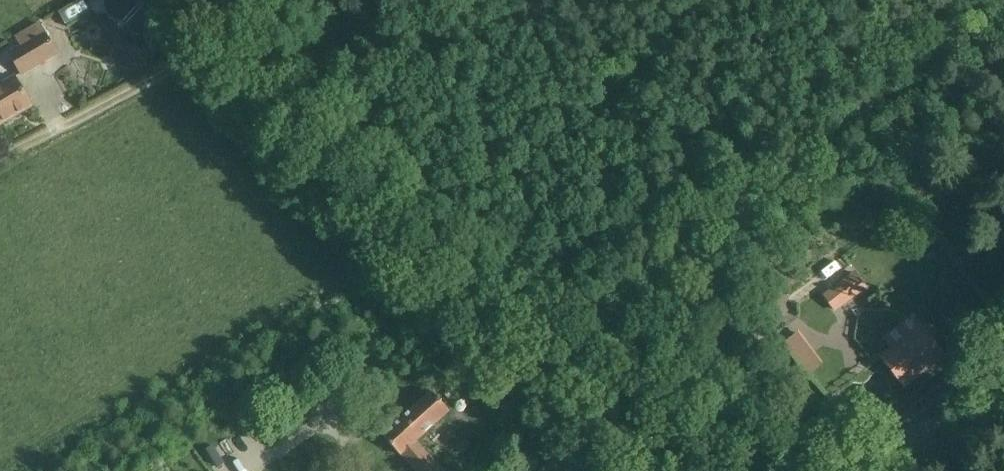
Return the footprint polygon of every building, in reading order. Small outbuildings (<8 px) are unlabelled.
[(44,33),(10,53),(22,75),(57,55),(44,33)] [(15,78),(0,86),(0,120),(3,125),(32,107),(15,78)] [(821,296),(834,313),(867,289),(854,271),(821,296)] [(920,327),(880,358),(903,387),(943,357),(920,327)] [(807,374),(820,364),(798,334),(784,344),(807,374)] [(416,442),(449,412),(431,392),(382,437),(401,457),(401,456),(415,470),(442,470),(416,442)]
